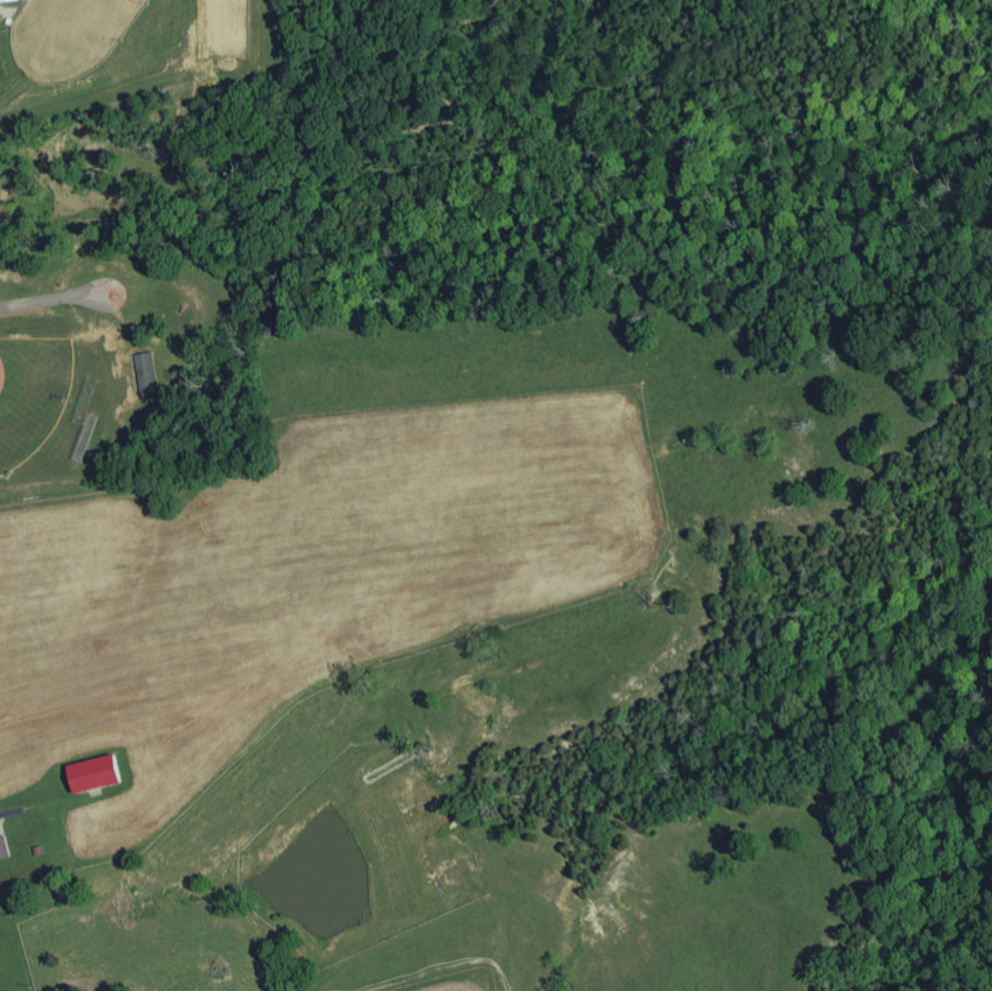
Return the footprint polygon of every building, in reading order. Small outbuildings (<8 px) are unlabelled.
[(137,354),(139,396),(158,395),(156,353),(137,354)] [(121,783),(115,755),(67,765),(73,793),(121,783)] [(5,835),(0,837),(0,859),(11,856),(5,835)]
